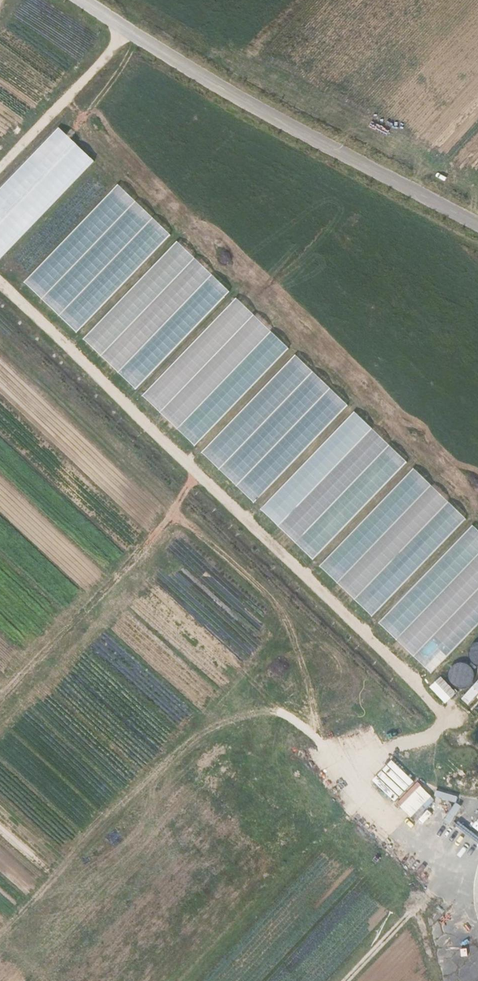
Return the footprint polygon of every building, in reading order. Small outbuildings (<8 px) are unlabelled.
[(0,188),(0,258),(95,161),(58,128),(0,188)] [(118,185),(24,283),(76,332),(170,235),(118,185)] [(177,242),(84,340),(137,390),(230,293),(177,242)] [(288,348),(236,298),(142,396),(193,445),(288,348)] [(347,406),(295,356),(201,453),(252,503),(347,406)] [(406,462),(355,413),(260,510),(312,560),(406,462)] [(465,519),(413,469),(319,566),(371,616),(465,519)] [(473,526),(378,623),(430,673),(477,623),(477,531),(473,526)] [(475,641),(471,644),(469,647),(468,651),(468,656),(470,660),(473,663),(476,665),(477,665),(477,640),(475,641)] [(473,678),(473,674),(473,670),(470,666),(467,663),(463,661),(458,661),(454,663),(450,665),(448,669),(447,673),(447,677),(449,681),(452,685),(455,687),(460,688),(464,687),(468,685),(471,682),(473,678)] [(456,694),(440,677),(430,687),(445,704),(456,694)]
